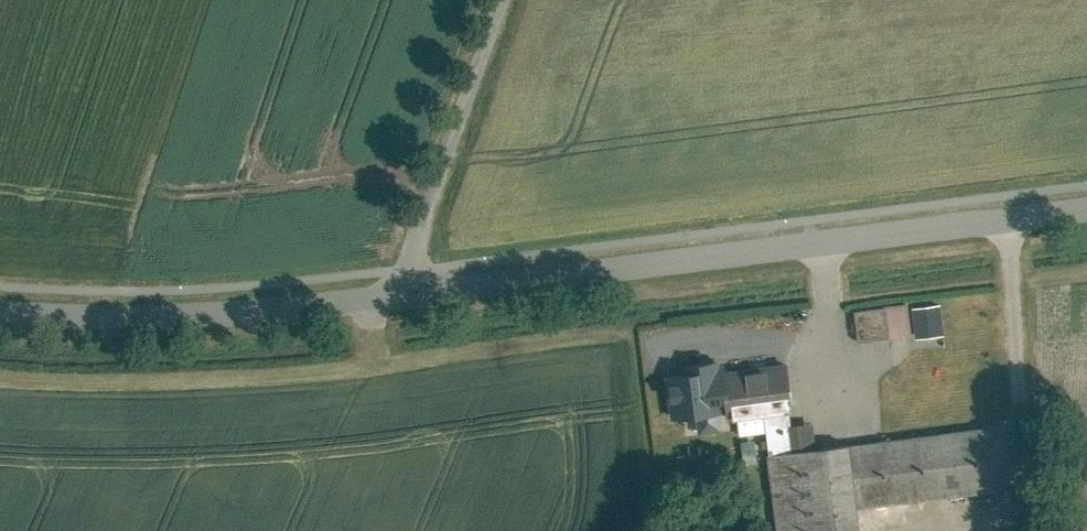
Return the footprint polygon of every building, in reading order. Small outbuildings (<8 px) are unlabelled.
[(879,305),(883,335),(906,333),(903,302),(879,305)] [(935,302),(909,305),(913,335),(939,332),(935,302)] [(879,305),(847,309),(851,339),(883,335),(879,305)] [(781,364),(717,372),(722,416),(733,415),(786,408),(781,364)] [(786,408),(733,415),(735,429),(759,426),(787,423),(786,408)] [(763,453),(810,447),(806,420),(787,423),(759,426),(763,453)] [(838,444),(846,508),(1008,489),(1001,425),(838,444)] [(763,453),(772,530),(849,530),(846,508),(838,444),(810,447),(763,453)]
